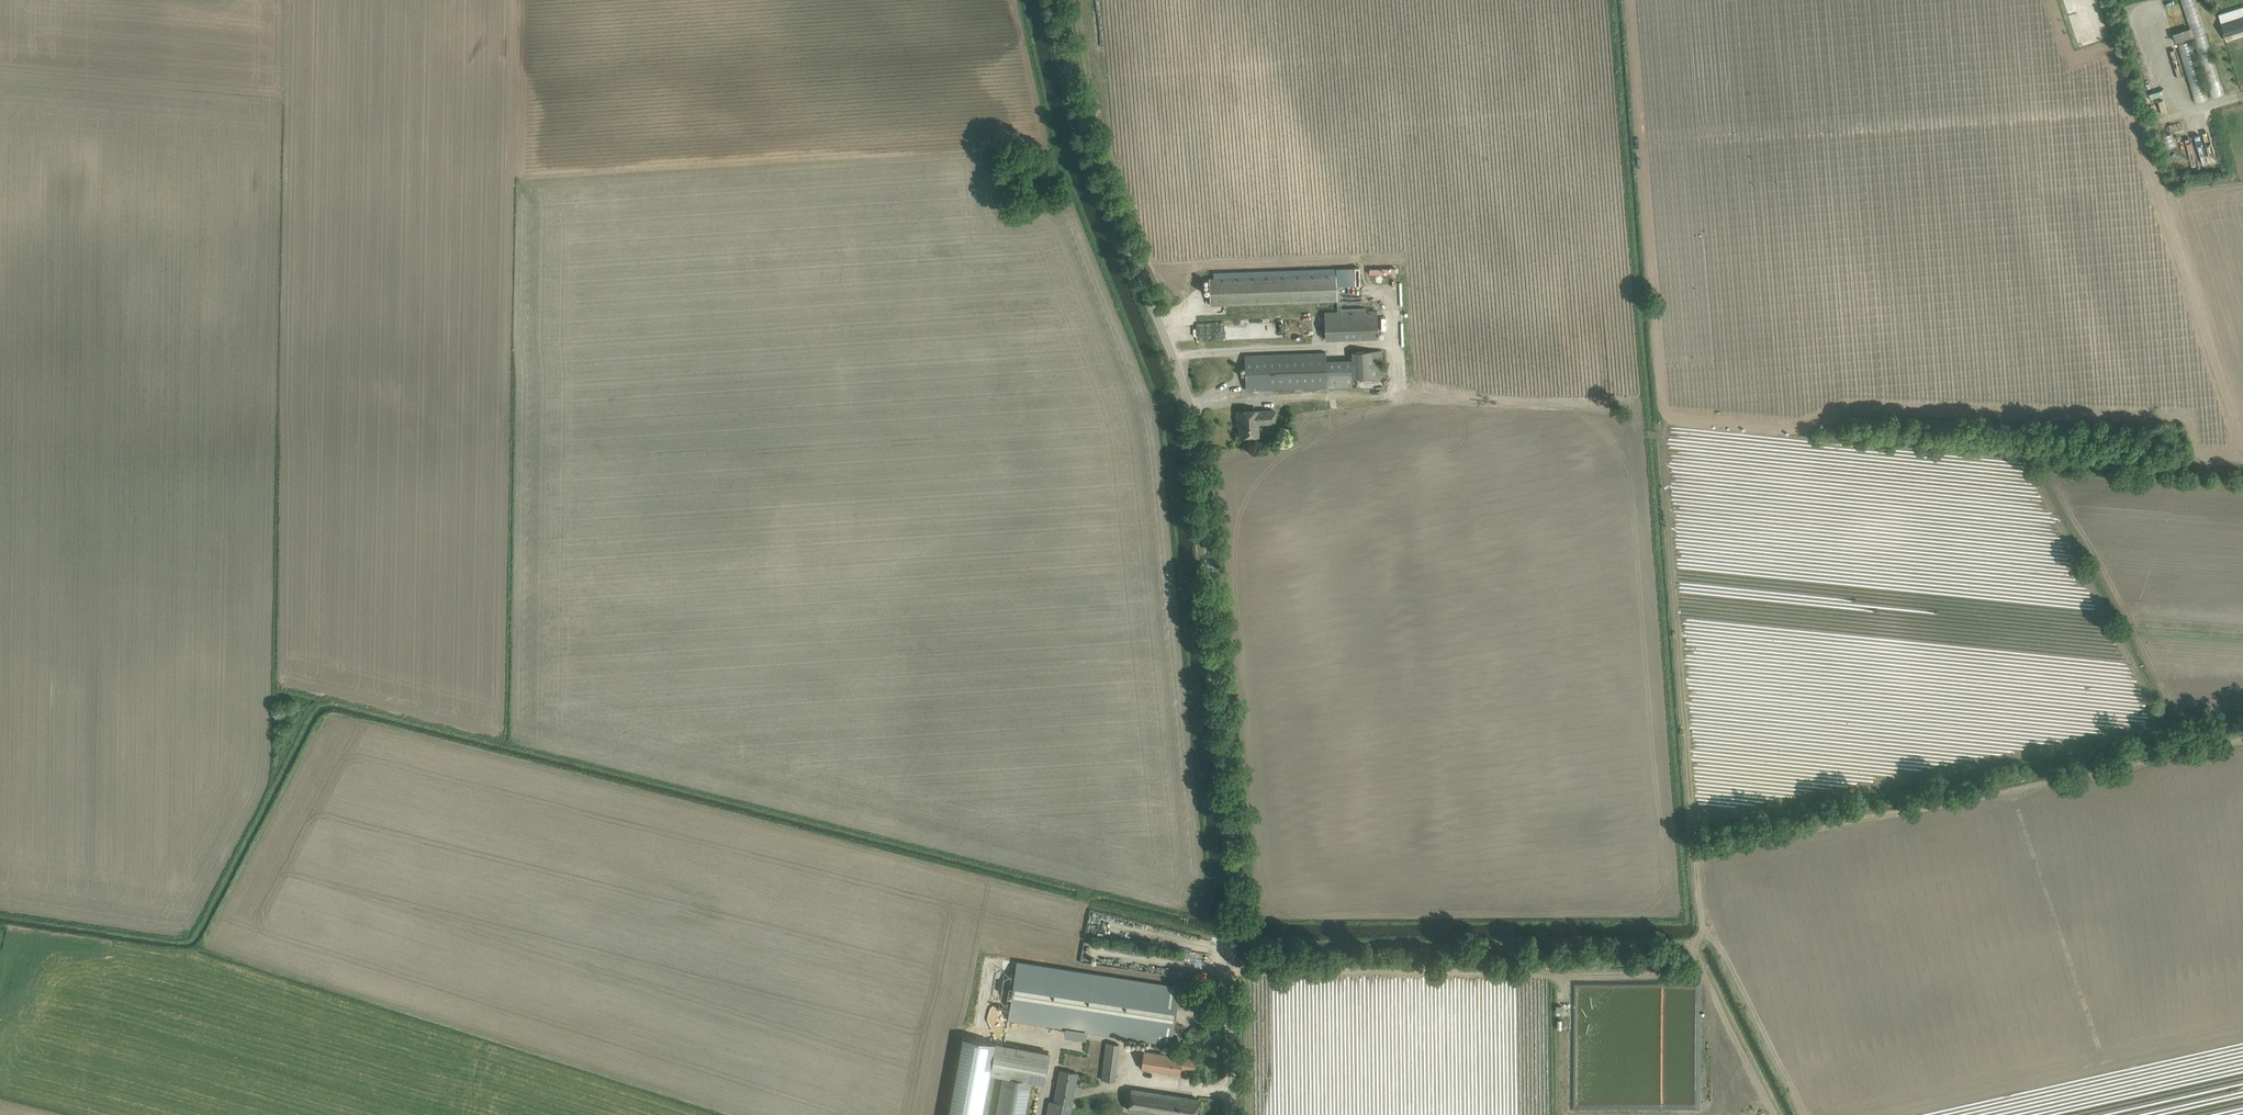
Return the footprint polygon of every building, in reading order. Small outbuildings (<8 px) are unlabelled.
[(2209,98),(2222,94),(2197,0),(2183,0),(2209,98)] [(2218,14),(2226,40),(2242,35),(2242,7),(2218,14)] [(2193,37),(2190,28),(2173,34),(2176,42),(2193,37)] [(2208,98),(2192,40),(2179,43),(2195,102),(2208,98)] [(1213,278),(1209,279),(1210,305),(1337,300),(1337,311),(1366,310),(1366,308),(1341,308),(1340,288),(1340,285),(1360,285),(1360,268),(1213,273),(1213,278)] [(1337,311),(1324,311),(1325,339),(1377,338),(1376,310),(1366,310),(1337,311)] [(1325,352),(1245,355),(1246,390),(1327,387),(1352,386),(1351,378),(1383,376),(1382,351),(1351,352),(1351,359),(1326,360),(1325,352)] [(1238,421),(1240,421),(1240,436),(1258,436),(1257,423),(1275,422),(1275,411),(1257,411),(1257,410),(1238,411),(1238,421)] [(1016,962),(1008,1019),(1171,1044),(1179,987),(1016,962)] [(989,1074),(994,1043),(963,1037),(948,1114),(981,1114),(989,1074)] [(1114,1081),(1120,1043),(1106,1041),(1100,1078),(1114,1081)] [(995,1114),(1025,1114),(1031,1081),(1044,1084),(1049,1053),(994,1043),(989,1074),(1002,1076),(995,1114)] [(1144,1051),(1141,1069),(1180,1074),(1182,1057),(1144,1051)] [(1078,1073),(1059,1069),(1053,1101),(1049,1100),(1046,1114),(1070,1114),(1078,1073)] [(1130,1089),(1127,1109),(1166,1114),(1196,1114),(1199,1099),(1130,1089)]
